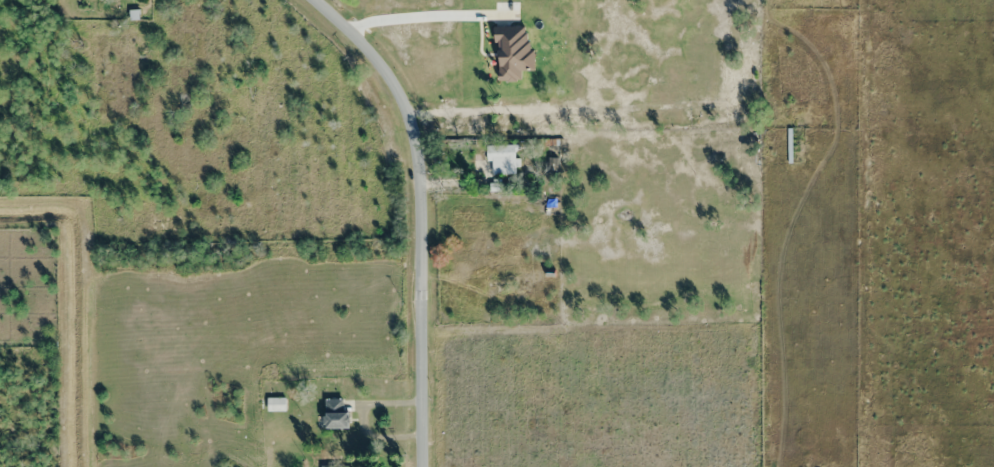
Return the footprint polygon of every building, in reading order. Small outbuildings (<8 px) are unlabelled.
[(516,145),(489,145),(489,174),(516,174),(516,145)] [(285,411),(285,398),(267,398),(267,411),(285,411)] [(346,428),(346,399),(324,399),(324,428),(346,428)]
